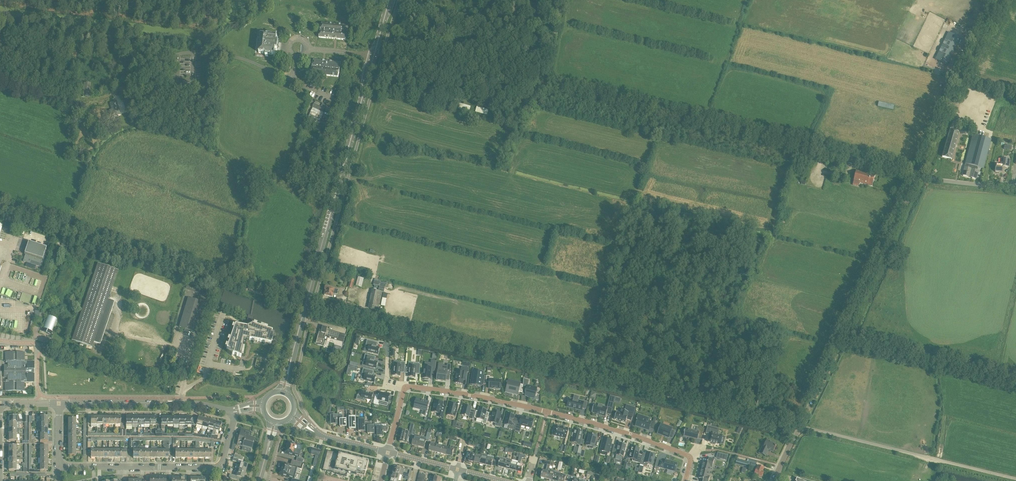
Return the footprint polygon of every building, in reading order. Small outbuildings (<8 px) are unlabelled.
[(319,38),(321,38),(345,40),(348,26),(322,24),(319,38)] [(946,64),(959,38),(949,33),(936,59),(946,64)] [(261,35),(259,53),(266,54),(268,54),(275,55),(275,50),(277,50),(278,42),(277,42),(277,37),(271,36),(271,34),(268,34),(268,36),(261,35)] [(311,74),(321,75),(338,77),(341,63),(314,60),(311,74)] [(84,83),(82,97),(90,97),(91,84),(84,83)] [(119,107),(118,108),(117,101),(110,103),(112,109),(109,110),(111,118),(121,115),(119,107)] [(894,105),(879,102),(878,107),(893,110),(894,105)] [(312,107),(321,111),(323,112),(325,108),(314,103),(312,107)] [(951,160),(959,133),(950,130),(942,157),(951,160)] [(983,169),(991,139),(990,139),(991,136),(988,135),(987,138),(973,135),(965,164),(964,167),(962,175),(976,179),(979,171),(976,170),(977,167),(983,169)] [(995,172),(1002,173),(1003,166),(1008,167),(1009,159),(1003,158),(1002,163),(1001,163),(1000,165),(996,165),(995,172)] [(856,170),(853,181),(852,185),(859,187),(860,183),(872,186),(875,175),(856,170)] [(3,226),(3,228),(0,236),(0,237),(5,239),(9,227),(3,226)] [(40,267),(41,265),(47,247),(29,241),(24,254),(25,254),(23,261),(40,267)] [(96,266),(72,341),(80,343),(80,345),(83,346),(83,344),(86,345),(86,348),(91,350),(94,342),(101,344),(114,304),(107,301),(117,272),(96,266)] [(372,290),(368,309),(378,311),(382,292),(384,292),(386,283),(381,282),(381,280),(375,279),(373,285),(380,286),(379,291),(372,290)] [(185,290),(206,296),(207,291),(187,285),(185,290)] [(324,295),(333,297),(334,294),(337,294),(338,290),(335,289),(326,286),(325,290),(326,290),(324,295)] [(28,304),(29,304),(31,297),(22,294),(20,301),(28,304)] [(201,303),(187,299),(179,328),(185,330),(184,332),(187,332),(187,331),(193,333),(201,303)] [(44,324),(43,328),(45,329),(50,331),(53,332),(58,319),(47,316),(45,320),(44,324)] [(227,348),(226,349),(228,349),(227,352),(232,355),(232,354),(241,357),(240,357),(241,354),(242,350),(242,347),(244,340),(244,335),(250,336),(249,340),(254,341),(257,341),(264,343),(268,343),(271,344),(272,339),(274,339),(274,335),(274,334),(271,333),(272,331),(267,329),(263,328),(260,327),(256,326),(253,325),(252,324),(254,317),(248,316),(248,317),(246,327),(235,325),(233,329),(230,338),(229,341),(228,345),(227,348)] [(318,344),(321,345),(324,346),(325,341),(324,341),(325,336),(338,339),(340,333),(327,330),(327,328),(323,327),(322,331),(320,330),(319,335),(318,335),(316,343),(319,343),(318,344)] [(367,340),(366,347),(368,348),(367,352),(378,354),(380,348),(376,347),(377,343),(367,340)] [(4,372),(4,377),(8,377),(8,380),(6,380),(6,389),(8,391),(12,391),(12,389),(18,389),(18,391),(21,391),(22,391),(24,389),(24,382),(34,382),(34,373),(33,373),(33,371),(34,371),(34,362),(25,362),(24,355),(23,353),(8,353),(6,355),(6,363),(8,363),(8,366),(4,366),(4,371),(5,371),(5,372),(4,372)] [(243,376),(243,378),(251,380),(264,371),(269,354),(264,353),(263,355),(262,357),(259,368),(250,374),(244,373),(243,374),(243,376)] [(366,355),(365,360),(367,360),(366,367),(377,369),(379,362),(375,361),(376,357),(366,355)] [(423,370),(422,374),(423,374),(423,378),(425,378),(424,379),(428,380),(429,379),(431,379),(432,368),(435,368),(436,361),(431,360),(430,367),(424,366),(424,370),(423,370)] [(395,364),(394,376),(401,376),(401,373),(405,373),(406,362),(401,362),(401,365),(395,364)] [(409,365),(408,377),(416,377),(416,374),(420,374),(421,363),(416,363),(416,366),(409,365)] [(439,363),(437,380),(446,381),(446,376),(450,376),(451,365),(447,364),(447,367),(443,366),(444,364),(439,363)] [(357,368),(349,366),(347,374),(350,375),(351,370),(356,371),(357,368)] [(457,371),(455,383),(463,384),(463,380),(466,380),(467,376),(467,372),(469,373),(469,368),(462,367),(461,371),(457,371)] [(363,369),(361,380),(374,383),(376,376),(374,375),(373,375),(373,373),(374,371),(363,369)] [(474,371),(472,385),(476,386),(476,385),(480,385),(480,386),(481,386),(481,384),(482,384),(483,377),(482,377),(483,373),(474,371)] [(501,389),(501,380),(490,379),(490,376),(487,376),(486,382),(489,382),(489,388),(493,389),(496,389),(501,389)] [(524,379),(522,394),(525,395),(525,396),(528,396),(528,397),(535,399),(536,393),(534,393),(535,387),(528,386),(528,385),(529,380),(524,379)] [(522,393),(523,385),(520,384),(520,383),(515,382),(514,384),(508,383),(506,392),(518,395),(518,392),(522,393)] [(357,396),(357,399),(365,401),(366,399),(372,400),(373,394),(373,393),(369,393),(370,392),(369,392),(367,392),(367,391),(366,392),(363,391),(361,396),(357,396)] [(376,395),(374,403),(379,405),(380,401),(384,402),(383,403),(388,404),(391,394),(387,393),(386,394),(380,392),(379,395),(376,394),(376,395)] [(569,400),(567,406),(582,410),(582,408),(586,409),(588,402),(584,401),(583,402),(578,401),(579,397),(574,395),(573,401),(569,400)] [(416,399),(414,407),(418,409),(419,407),(423,409),(423,411),(422,412),(426,413),(425,416),(426,416),(429,402),(425,401),(424,401),(422,401),(423,401),(422,401),(420,400),(421,400),(416,399)] [(444,411),(445,408),(442,407),(443,403),(435,401),(433,412),(438,413),(438,416),(443,417),(444,411)] [(458,405),(451,403),(448,415),(455,417),(458,405)] [(592,407),(591,412),(592,412),(592,413),(596,414),(597,414),(597,415),(599,415),(605,417),(606,417),(606,414),(611,415),(614,404),(609,403),(608,408),(603,407),(603,405),(598,404),(598,406),(594,405),(593,407),(592,407)] [(465,405),(462,415),(465,416),(466,417),(466,416),(468,417),(468,419),(472,420),(473,420),(475,410),(471,409),(472,407),(465,405)] [(626,423),(627,419),(632,421),(633,417),(635,408),(630,406),(628,412),(622,410),(620,413),(616,412),(616,415),(615,414),(613,418),(615,418),(614,419),(626,423)] [(487,410),(479,408),(478,412),(476,411),(474,418),(476,418),(476,419),(483,420),(482,424),(486,425),(488,419),(485,418),(487,410)] [(494,411),(491,422),(496,423),(495,426),(501,427),(502,422),(499,421),(501,413),(494,411)] [(347,426),(347,420),(347,419),(343,419),(343,415),(337,415),(338,424),(340,424),(341,427),(343,427),(343,426),(347,426)] [(515,416),(508,415),(505,426),(509,427),(509,429),(515,431),(516,426),(518,420),(515,419),(515,416)] [(204,419),(198,417),(196,425),(197,425),(196,427),(198,427),(199,426),(202,427),(204,419)] [(349,417),(346,417),(346,419),(347,419),(347,420),(347,426),(350,426),(350,429),(352,429),(356,429),(356,420),(356,417),(349,417)] [(639,418),(636,426),(649,430),(650,427),(654,428),(657,418),(654,417),(652,423),(651,422),(648,421),(649,419),(643,417),(642,419),(639,418)] [(524,418),(521,433),(526,434),(528,428),(535,429),(537,422),(524,418)] [(212,419),(212,421),(210,420),(208,428),(213,430),(216,422),(215,422),(216,420),(212,419)] [(356,420),(356,429),(359,429),(359,431),(361,431),(365,431),(365,422),(365,424),(362,424),(362,422),(362,420),(356,420)] [(215,435),(216,431),(219,431),(220,427),(221,428),(222,424),(221,424),(221,423),(216,422),(213,430),(211,436),(211,438),(212,438),(212,439),(217,440),(218,436),(215,435)] [(371,422),(365,422),(365,425),(365,431),(368,431),(368,434),(371,434),(371,433),(375,433),(374,425),(371,425),(371,422)] [(381,425),(374,425),(375,433),(377,433),(377,436),(380,436),(380,437),(384,437),(384,436),(384,432),(388,432),(389,427),(387,427),(387,424),(381,425)] [(555,425),(552,435),(566,439),(568,429),(555,425)] [(675,431),(669,429),(669,427),(662,425),(662,426),(661,426),(658,434),(669,438),(669,436),(673,438),(675,431)] [(710,434),(707,442),(720,445),(723,435),(718,434),(719,429),(708,426),(706,433),(710,434)] [(684,433),(684,436),(689,437),(688,440),(689,438),(695,439),(695,438),(701,439),(704,429),(697,427),(696,431),(685,428),(685,431),(685,432),(684,431),(684,433)] [(237,445),(242,446),(251,449),(254,439),(248,438),(250,431),(241,429),(237,445)] [(409,435),(412,436),(412,433),(413,430),(410,429),(409,433),(402,431),(399,442),(407,444),(409,435)] [(573,437),(571,442),(580,444),(583,432),(574,430),(574,433),(572,433),(572,437),(573,437)] [(412,445),(418,447),(421,436),(415,435),(415,433),(412,433),(412,436),(415,436),(414,438),(412,445)] [(421,436),(418,447),(424,448),(426,441),(429,441),(431,434),(428,433),(426,438),(421,436)] [(589,434),(586,445),(590,446),(590,448),(593,449),(594,447),(594,446),(598,447),(599,442),(596,441),(597,436),(589,434)] [(603,438),(600,451),(609,453),(612,440),(603,438)] [(774,446),(775,444),(770,442),(770,441),(767,440),(765,444),(766,444),(764,448),(762,446),(759,453),(764,455),(767,449),(772,451),(774,447),(775,446),(774,446)] [(289,442),(288,448),(301,452),(303,446),(289,442)] [(614,445),(612,451),(616,452),(616,455),(623,457),(624,452),(625,452),(624,452),(625,450),(626,445),(619,443),(618,446),(614,445)] [(451,446),(450,448),(448,448),(446,455),(452,457),(453,454),(456,454),(458,448),(451,446)] [(640,463),(642,455),(638,454),(640,449),(632,447),(629,458),(633,459),(632,461),(640,463)] [(286,453),(298,457),(297,461),(303,463),(304,460),(299,458),(301,452),(288,448),(286,453)] [(319,456),(321,451),(313,448),(311,454),(319,456)] [(328,451),(323,470),(347,476),(347,473),(365,478),(369,462),(328,451)] [(467,451),(465,459),(468,460),(468,462),(472,463),(472,462),(473,462),(474,462),(476,455),(470,453),(470,452),(467,451)] [(640,463),(640,465),(647,466),(648,464),(652,465),(655,455),(646,453),(646,454),(643,453),(642,455),(640,463)] [(474,462),(480,464),(482,454),(482,456),(476,455),(474,462)] [(480,464),(486,465),(488,458),(488,455),(482,454),(480,464)] [(519,457),(518,464),(516,471),(522,473),(524,465),(520,465),(522,458),(525,459),(526,456),(520,454),(519,457)] [(495,465),(497,460),(494,459),(494,457),(488,455),(488,458),(486,465),(492,467),(492,465),(495,466),(495,465)] [(506,461),(507,459),(501,458),(497,457),(497,460),(495,465),(499,466),(498,467),(504,468),(506,461)] [(235,469),(237,469),(245,472),(247,465),(242,463),(243,461),(242,460),(233,458),(232,461),(240,463),(239,465),(236,464),(235,469)] [(712,468),(714,459),(709,458),(708,462),(703,461),(701,470),(710,472),(711,468),(712,468)] [(504,468),(510,470),(512,463),(512,460),(507,459),(506,461),(504,468)] [(742,460),(737,459),(735,464),(748,467),(748,465),(755,467),(757,462),(749,460),(748,462),(742,460)] [(677,463),(665,460),(665,462),(660,461),(658,467),(675,471),(677,463)] [(23,470),(16,470),(16,464),(9,464),(9,470),(16,470),(16,472),(23,472),(23,470)] [(547,465),(546,471),(543,470),(541,478),(547,479),(550,469),(549,469),(550,465),(547,465)] [(764,469),(758,466),(755,473),(759,475),(759,476),(761,477),(761,476),(762,477),(764,472),(763,471),(764,469)] [(404,470),(402,469),(394,467),(393,473),(401,475),(403,476),(404,470)] [(237,469),(235,476),(230,474),(229,478),(238,480),(239,477),(243,478),(245,472),(237,469)] [(282,469),(280,475),(292,478),(294,472),(290,471),(282,469)] [(553,480),(555,471),(552,470),(552,469),(550,469),(547,479),(549,480),(550,480),(552,480),(553,480)] [(710,472),(701,470),(699,478),(703,479),(703,480),(709,480),(710,476),(709,476),(710,472)]
